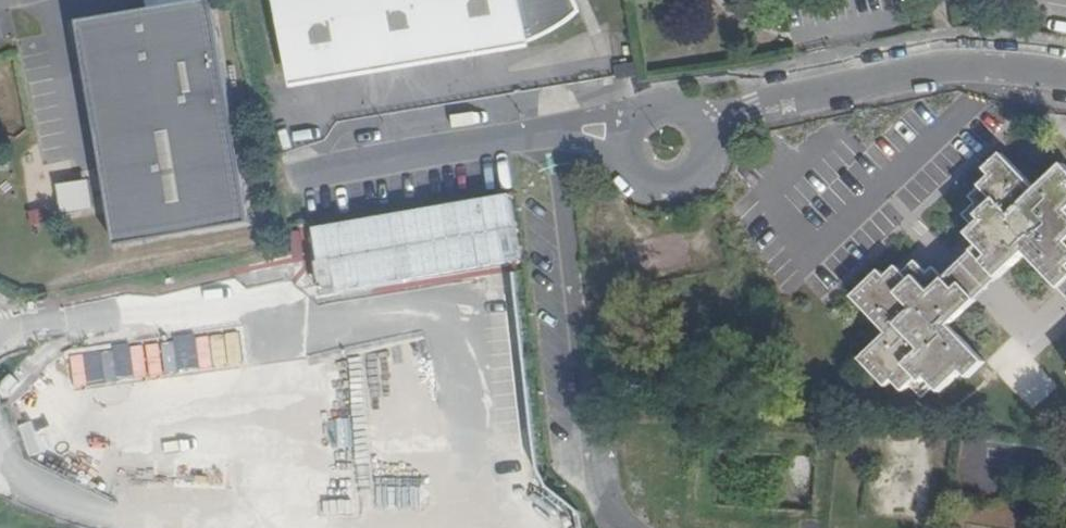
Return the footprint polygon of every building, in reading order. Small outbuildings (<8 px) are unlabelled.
[(134,12),(136,20),(110,24),(117,68),(95,72),(116,195),(108,196),(117,246),(251,223),(213,0),(202,0),(134,12)] [(290,70),(319,65),(320,71),(340,68),(339,62),(345,61),(346,67),(367,63),(366,57),(372,56),(373,62),(393,59),(392,53),(501,35),(503,49),(516,44),(530,39),(543,33),(555,26),(567,18),(579,9),(575,0),(277,0),(290,70)] [(134,12),(78,21),(108,196),(116,195),(95,72),(117,68),(110,24),(136,20),(134,12)] [(637,63),(615,67),(618,80),(640,76),(637,63)] [(1065,165),(1038,191),(1003,154),(987,169),(993,176),(971,197),(977,203),(965,215),(977,228),(970,234),(981,245),(945,279),(934,268),(928,274),(916,262),(904,274),(898,267),(886,278),(880,272),(853,297),(888,334),(861,360),(887,386),(893,380),(904,391),(910,385),(922,397),(934,386),(941,392),(963,371),(969,378),(985,363),(949,326),(1027,252),(1065,293),(1065,167),(1065,165)] [(517,198),(317,220),(325,291),(525,268),(517,198)] [(523,307),(515,277),(497,281),(506,312),(523,307)] [(180,341),(66,349),(70,400),(120,396),(122,428),(109,429),(112,461),(141,459),(141,446),(142,446),(138,386),(183,383),(180,341)]
